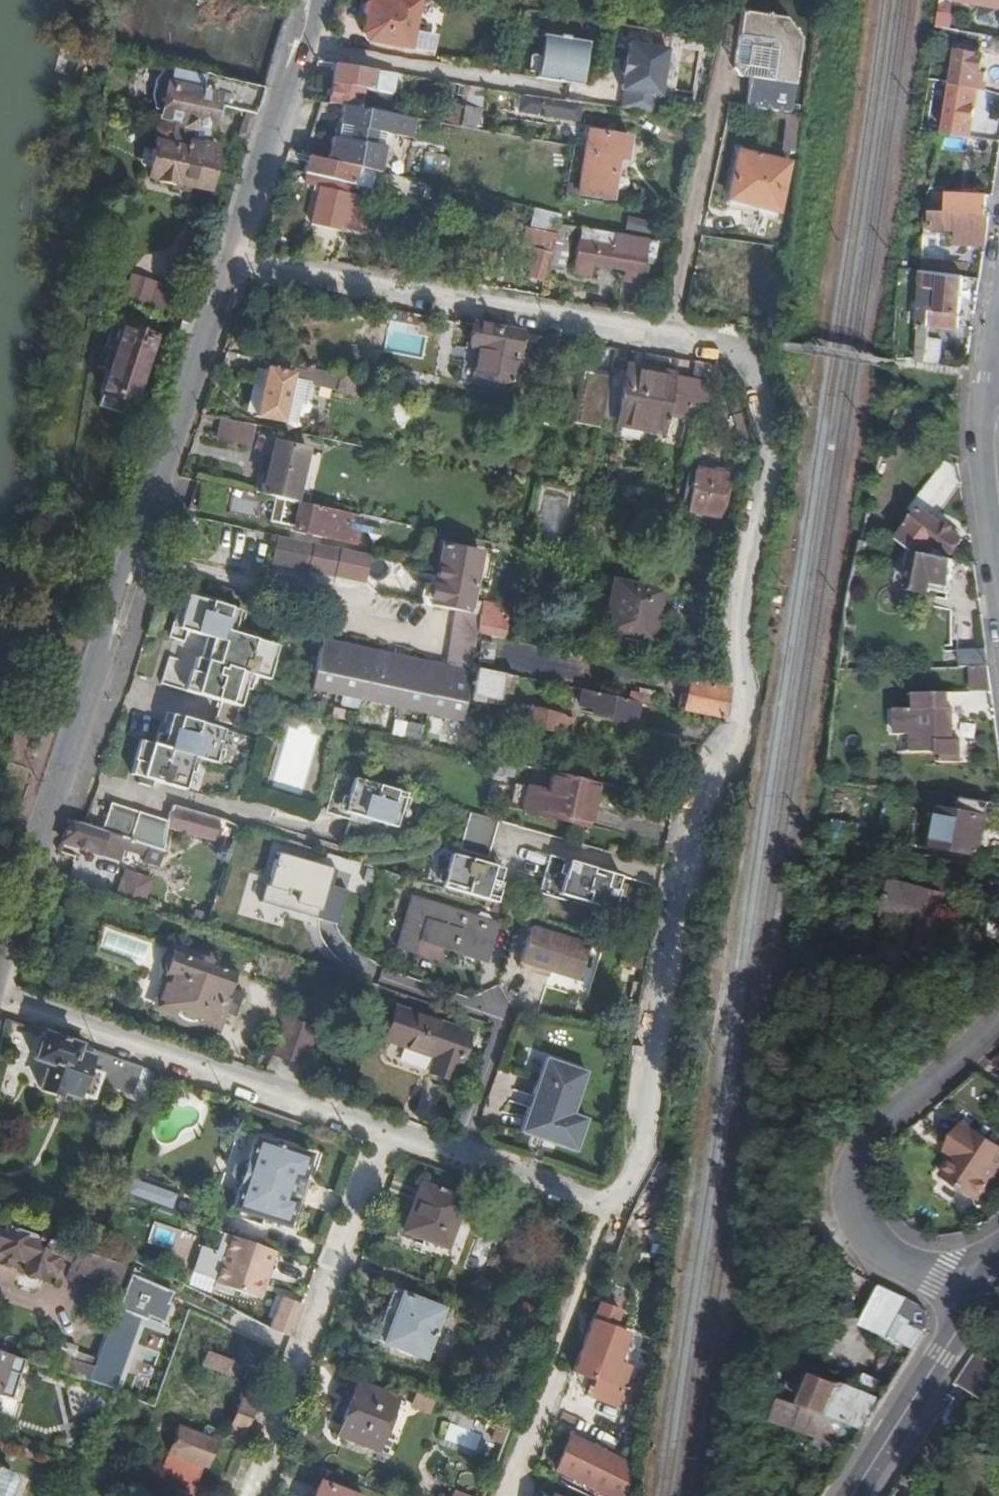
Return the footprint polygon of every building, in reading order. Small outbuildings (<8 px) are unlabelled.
[(420,0),(370,0),(361,33),(366,41),(407,47),(420,0)] [(998,8),(998,0),(955,0),(955,1),(958,1),(998,8)] [(774,80),(750,77),(746,106),(793,116),(803,36),(787,16),(742,9),(739,33),(773,37),(779,44),(774,80)] [(741,76),(750,77),(774,80),(779,44),(773,37),(739,33),(734,67),(741,76)] [(540,57),(538,56),(535,74),(534,79),(578,87),(580,71),(577,71),(581,42),(567,40),(567,38),(558,36),(558,39),(543,36),(540,57)] [(623,91),(620,110),(658,115),(668,50),(628,44),(626,58),(624,58),(622,76),(623,76),(621,91),(623,91)] [(959,49),(953,83),(975,87),(981,52),(959,49)] [(535,74),(538,56),(528,55),(526,72),(535,74)] [(334,66),(331,83),(371,90),(392,94),(395,75),(334,66)] [(168,84),(160,117),(163,117),(210,129),(216,106),(244,113),(255,115),(264,88),(219,77),(214,95),(168,84)] [(371,90),(331,83),(328,103),(341,106),(368,110),(371,90)] [(969,123),(975,87),(953,83),(945,129),(972,133),(974,123),(969,123)] [(485,109),(488,90),(471,87),(467,87),(464,106),(466,106),(481,109),(485,109)] [(580,103),(565,101),(520,95),(517,114),(578,123),(580,103)] [(444,125),(463,129),(466,106),(464,106),(447,103),(444,125)] [(326,162),(356,169),(379,175),(386,136),(411,140),(415,121),(368,110),(341,106),(338,127),(342,128),(340,140),(330,139),(326,162)] [(478,131),(481,109),(466,106),(463,129),(478,131)] [(210,129),(163,117),(163,120),(162,119),(156,122),(155,132),(158,137),(159,138),(157,150),(151,154),(149,163),(153,169),(151,176),(158,178),(157,182),(174,185),(175,181),(192,184),(209,188),(213,164),(214,165),(217,147),(206,146),(210,129)] [(629,138),(589,131),(579,195),(611,200),(618,161),(626,162),(629,138)] [(790,163),(738,152),(728,199),(779,211),(790,163)] [(306,175),(352,186),(356,169),(326,162),(307,158),(303,174),(306,175)] [(352,186),(369,190),(371,185),(389,189),(391,177),(379,175),(356,169),(352,186)] [(369,190),(352,186),(306,175),(303,186),(320,190),(312,225),(358,235),(369,190)] [(192,184),(175,181),(174,189),(191,192),(192,184)] [(949,193),(948,211),(988,212),(988,194),(949,193)] [(925,209),(924,228),(958,230),(957,244),(985,245),(990,213),(988,212),(948,211),(925,209)] [(559,217),(538,211),(534,228),(542,229),(555,233),(557,225),(559,217)] [(555,233),(547,268),(563,271),(573,228),(557,225),(555,233)] [(555,233),(542,229),(537,250),(533,249),(526,277),(544,282),(547,268),(555,233)] [(657,243),(581,230),(574,272),(589,276),(591,265),(625,271),(624,281),(640,284),(644,258),(655,259),(657,243)] [(922,259),(922,271),(957,276),(959,263),(922,259)] [(957,276),(922,271),(919,324),(957,327),(963,276),(957,276)] [(120,301),(182,322),(190,301),(177,296),(179,290),(129,274),(120,301)] [(522,333),(474,325),(471,345),(480,346),(475,373),(514,379),(522,333)] [(928,328),(918,328),(916,361),(927,363),(928,328)] [(151,339),(121,329),(99,393),(130,403),(151,339)] [(252,376),(256,359),(227,352),(221,369),(252,376)] [(705,380),(708,363),(696,361),(693,382),(704,384),(705,380)] [(357,395),(361,378),(313,368),(312,371),(293,367),(292,373),(267,369),(258,416),(282,421),(291,378),(357,395)] [(625,375),(616,424),(665,434),(668,414),(675,379),(675,377),(626,368),(625,375)] [(584,371),(574,422),(601,427),(602,422),(611,376),(584,371)] [(602,422),(616,424),(625,375),(612,373),(611,376),(602,422)] [(701,404),(704,384),(693,382),(675,379),(668,414),(698,419),(701,404)] [(721,383),(705,380),(704,384),(701,404),(716,408),(721,383)] [(744,450),(755,447),(756,447),(746,410),(735,413),(744,450)] [(250,443),(254,424),(223,418),(220,436),(250,443)] [(277,498),(296,501),(307,449),(273,442),(264,484),(269,486),(267,496),(277,498)] [(686,465),(660,460),(651,505),(678,510),(686,465)] [(689,468),(681,509),(717,516),(725,474),(689,468)] [(296,501),(277,498),(271,526),(284,529),(285,522),(292,524),(292,530),(322,536),(323,530),(337,532),(335,539),(361,544),(366,515),(296,501)] [(919,553),(920,554),(929,544),(949,558),(964,539),(923,511),(901,541),(919,553)] [(364,580),(370,553),(279,535),(273,562),(364,580)] [(465,613),(477,550),(441,542),(428,606),(458,611),(465,613)] [(919,553),(917,553),(909,589),(950,598),(957,562),(920,554),(919,553)] [(662,591),(615,581),(603,630),(652,641),(662,591)] [(234,725),(244,687),(239,686),(243,673),(267,680),(273,660),(267,658),(271,644),(254,640),(256,633),(234,627),(239,610),(186,595),(176,630),(204,638),(198,658),(195,657),(185,692),(222,702),(217,720),(234,725)] [(320,645),(314,672),(311,689),(464,721),(467,704),(467,700),(468,694),(471,669),(475,634),(478,615),(465,613),(458,611),(448,672),(320,645)] [(501,620),(478,615),(475,634),(498,638),(501,620)] [(481,640),(478,660),(492,663),(496,643),(481,640)] [(962,652),(962,667),(990,666),(987,652),(962,652)] [(476,670),(471,694),(499,700),(503,702),(504,700),(502,700),(503,693),(511,694),(515,678),(476,670)] [(972,670),(972,688),(987,688),(987,670),(972,670)] [(689,681),(683,709),(721,717),(724,715),(729,690),(689,681)] [(640,702),(652,705),(655,690),(635,686),(634,692),(629,691),(628,700),(640,702)] [(635,722),(640,702),(628,700),(582,690),(579,705),(594,708),(593,712),(635,722)] [(951,725),(954,725),(954,708),(950,708),(950,693),(917,695),(917,709),(903,709),(904,735),(920,735),(920,752),(932,751),(932,763),(962,762),(962,739),(955,739),(951,739),(951,725)] [(468,694),(467,700),(499,705),(499,700),(471,694),(468,694)] [(575,718),(516,704),(513,719),(526,722),(572,732),(575,718)] [(162,747),(155,745),(142,741),(132,775),(140,777),(152,781),(185,790),(190,771),(185,769),(189,756),(215,764),(224,730),(171,715),(166,736),(162,747)] [(526,722),(513,719),(510,734),(523,737),(526,722)] [(159,733),(155,745),(162,747),(166,736),(159,733)] [(596,782),(553,772),(549,790),(527,785),(522,809),(586,824),(596,782)] [(407,792),(342,773),(332,807),(353,814),(377,820),(389,824),(396,826),(407,792)] [(150,787),(152,781),(140,777),(138,784),(150,787)] [(981,856),(991,805),(963,799),(960,814),(942,812),(936,847),(981,856)] [(223,825),(177,810),(171,827),(217,842),(223,825)] [(498,819),(470,810),(468,818),(496,827),(498,819)] [(489,856),(496,827),(468,818),(458,847),(489,856)] [(389,824),(377,820),(376,827),(387,830),(389,824)] [(124,839),(102,832),(85,826),(68,821),(61,841),(118,858),(121,848),(124,839)] [(834,821),(831,839),(842,842),(854,844),(858,826),(834,821)] [(140,854),(143,845),(124,839),(121,848),(140,854)] [(451,871),(446,886),(494,899),(503,866),(497,864),(487,862),(450,851),(445,870),(451,871)] [(616,890),(620,879),(622,872),(552,853),(544,886),(568,894),(612,906),(616,890)] [(331,875),(268,858),(254,908),(335,930),(345,894),(327,890),(331,875)] [(123,869),(115,894),(142,903),(150,878),(123,869)] [(620,879),(616,890),(623,892),(627,881),(620,879)] [(914,947),(930,952),(931,949),(944,895),(892,883),(883,918),(919,927),(914,947)] [(411,900),(396,947),(417,953),(420,942),(486,960),(497,924),(411,900)] [(586,949),(524,931),(512,972),(574,990),(586,949)] [(172,946),(151,1008),(217,1030),(223,1013),(234,1017),(243,992),(228,987),(235,968),(172,946)] [(396,1007),(385,1039),(434,1056),(428,1072),(453,1080),(470,1032),(396,1007)] [(284,1019),(272,1054),(302,1065),(315,1029),(284,1019)] [(145,1100),(155,1073),(83,1048),(42,1033),(33,1060),(47,1065),(39,1089),(60,1096),(62,1094),(76,1098),(77,1095),(93,1101),(100,1084),(145,1100)] [(990,1063),(994,1070),(998,1069),(998,1055),(990,1063)] [(590,1078),(540,1060),(513,1137),(575,1159),(588,1123),(575,1118),(590,1078)] [(964,1091),(955,1100),(968,1109),(975,1101),(964,1091)] [(953,1155),(941,1172),(975,1198),(998,1165),(998,1148),(965,1122),(951,1141),(958,1147),(953,1155)] [(294,1181),(301,1184),(310,1157),(256,1139),(248,1163),(244,1162),(234,1165),(231,1175),(237,1184),(239,1185),(232,1209),(286,1228),(295,1204),(287,1201),(294,1181)] [(946,1148),(953,1155),(958,1147),(951,1141),(946,1148)] [(115,1197),(171,1217),(178,1193),(123,1175),(115,1197)] [(307,1185),(301,1184),(294,1181),(287,1201),(295,1204),(300,1205),(307,1185)] [(420,1184),(402,1231),(446,1248),(465,1200),(420,1184)] [(24,1263),(22,1270),(41,1276),(42,1273),(52,1276),(58,1259),(72,1263),(69,1271),(117,1287),(121,1264),(0,1224),(0,1254),(24,1263)] [(274,1253),(229,1237),(213,1284),(253,1298),(261,1278),(265,1267),(269,1268),(274,1253)] [(265,1267),(261,1278),(265,1279),(269,1268),(265,1267)] [(86,1383),(120,1394),(128,1374),(114,1368),(149,1283),(129,1275),(95,1362),(86,1383)] [(919,1302),(882,1285),(860,1328),(911,1361),(928,1335),(925,1314),(919,1302)] [(401,1295),(383,1342),(422,1357),(440,1310),(401,1295)] [(270,1331),(288,1337),(300,1306),(282,1300),(270,1331)] [(614,1313),(596,1307),(591,1320),(609,1327),(614,1313)] [(627,1333),(609,1327),(591,1320),(572,1370),(608,1384),(627,1333)] [(62,1344),(52,1371),(66,1376),(74,1355),(77,1349),(62,1344)] [(241,1366),(206,1353),(201,1365),(236,1378),(241,1366)] [(25,1362),(0,1354),(0,1398),(11,1401),(25,1362)] [(955,1384),(982,1402),(998,1377),(998,1370),(976,1354),(955,1384)] [(95,1362),(74,1355),(66,1376),(86,1383),(95,1362)] [(788,1429),(849,1457),(880,1408),(872,1405),(879,1388),(864,1382),(857,1398),(824,1383),(821,1387),(802,1379),(791,1406),(797,1408),(788,1429)] [(355,1387),(337,1434),(377,1450),(396,1401),(355,1387)] [(241,1404),(227,1435),(239,1442),(253,1410),(241,1404)] [(186,1495),(191,1495),(203,1466),(205,1467),(214,1444),(176,1430),(167,1453),(169,1454),(158,1486),(186,1495)] [(569,1434),(557,1468),(624,1493),(626,1455),(569,1434)] [(14,1481),(11,1474),(0,1470),(0,1495),(9,1495),(14,1481)] [(313,1495),(349,1495),(318,1484),(313,1495)]
